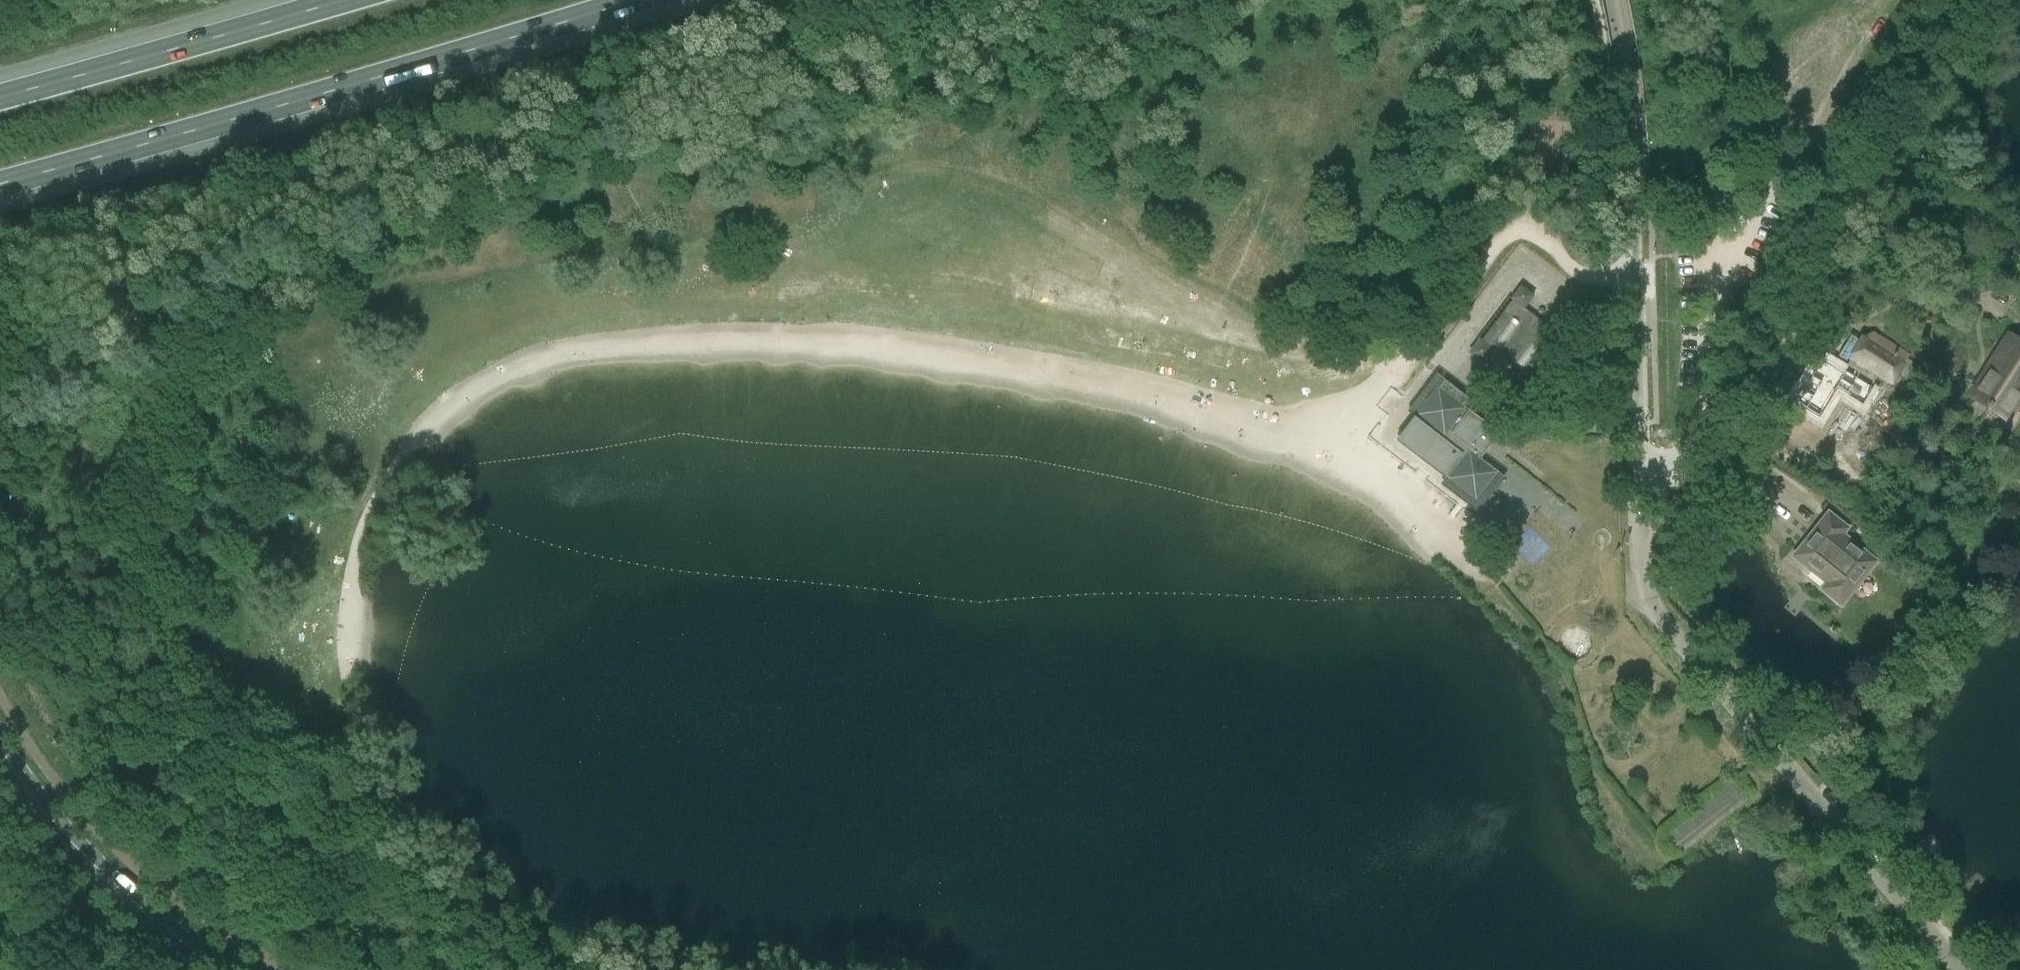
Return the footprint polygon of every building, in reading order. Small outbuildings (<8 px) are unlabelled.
[(1478,341),(1469,353),(1481,363),(1491,350),(1516,370),(1507,382),(1519,392),(1529,379),(1528,378),(1559,337),(1561,338),(1571,325),(1558,316),(1548,328),(1551,331),(1541,324),(1542,323),(1529,314),(1516,304),(1517,304),(1523,309),(1533,296),(1520,286),(1510,299),(1512,300),(1480,342),(1478,341)] [(1410,346),(1410,334),(1388,333),(1387,345),(1410,346)] [(1891,385),(1909,356),(1872,333),(1854,362),(1891,385)] [(2019,394),(2019,344),(2009,337),(1971,397),(2004,419),(2019,394)] [(1800,388),(1791,401),(1818,418),(1837,388),(1862,404),(1872,388),(1844,371),(1842,374),(1829,366),(1820,360),(1802,389),(1800,388)] [(1414,417),(1396,440),(1418,456),(1417,457),(1444,477),(1445,476),(1449,479),(1474,499),(1494,474),(1477,460),(1479,457),(1497,434),(1463,408),(1469,401),(1443,381),(1437,390),(1418,415),(1415,418),(1414,417)] [(1840,604),(1853,588),(1874,562),(1840,535),(1845,529),(1827,514),(1793,556),(1827,583),(1822,589),(1840,604)] [(1714,820),(1743,797),(1732,782),(1664,835),(1674,847),(1712,817),(1714,820)]
